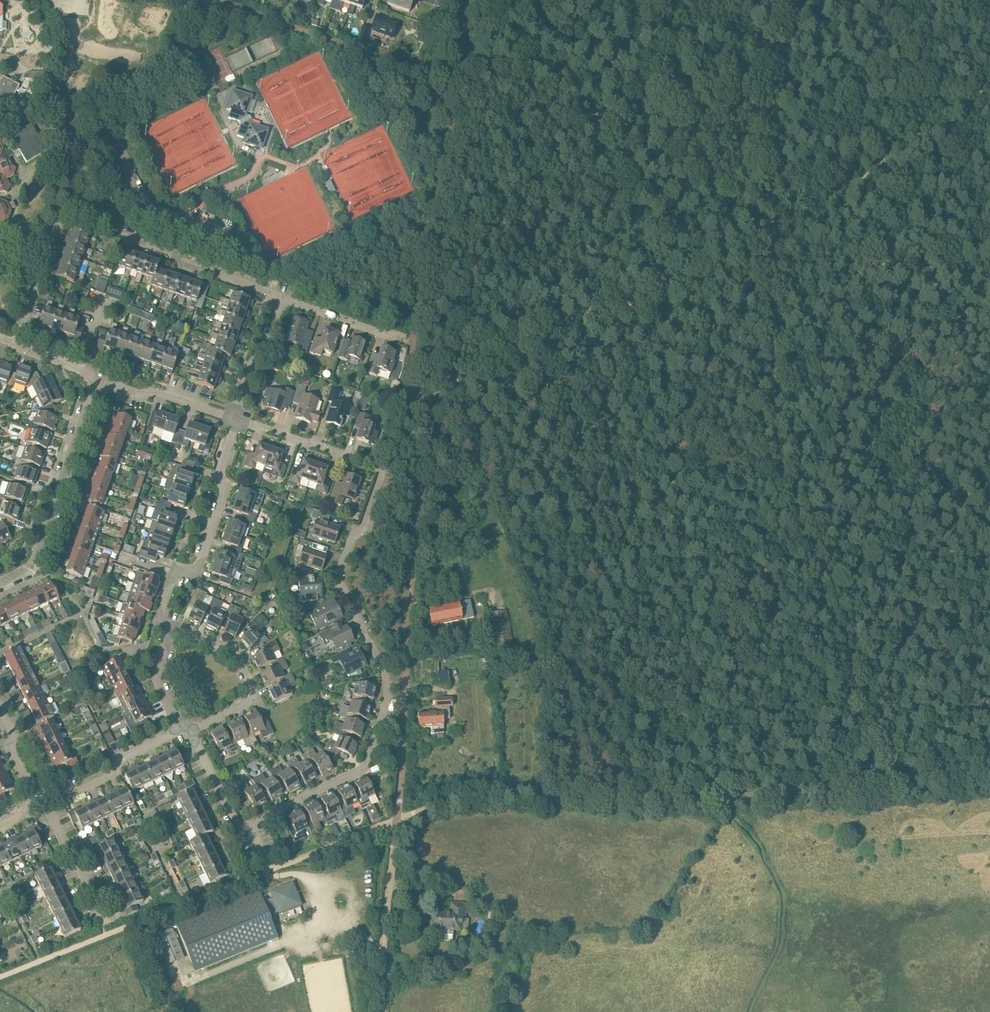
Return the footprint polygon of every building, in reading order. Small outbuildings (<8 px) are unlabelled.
[(330,9),(341,12),(344,3),(350,5),(352,0),(333,0),(330,9)] [(350,5),(347,15),(352,16),(355,7),(362,9),(365,0),(352,0),(350,5)] [(388,5),(409,12),(413,0),(389,0),(388,5)] [(287,16),(289,11),(282,8),(280,14),(287,16)] [(398,24),(377,16),(372,30),(393,38),(398,24)] [(330,25),(328,31),(336,34),(338,27),(330,25)] [(358,42),(366,45),(371,30),(364,27),(358,42)] [(34,80),(40,82),(44,71),(31,71),(31,79),(34,80)] [(11,114),(18,101),(13,98),(19,86),(3,77),(0,83),(0,108),(11,114)] [(262,148),(269,130),(250,124),(252,120),(250,116),(246,115),(252,97),(234,91),(227,109),(232,110),(229,117),(239,121),(241,126),(238,135),(245,138),(244,142),(262,148)] [(15,154),(20,151),(28,163),(48,151),(29,120),(9,133),(18,148),(13,151),(15,154)] [(3,192),(7,193),(9,186),(6,179),(13,176),(15,169),(11,167),(9,162),(10,159),(9,158),(12,156),(13,153),(12,151),(10,150),(6,152),(5,150),(3,149),(0,144),(2,140),(0,140),(0,193),(3,192)] [(330,181),(325,183),(331,194),(336,192),(330,181)] [(6,221),(10,210),(15,208),(13,202),(7,205),(0,202),(0,224),(1,224),(2,221),(3,220),(6,221)] [(65,242),(68,244),(68,243),(85,248),(88,242),(95,245),(97,240),(89,237),(72,232),(70,239),(66,237),(65,242)] [(64,254),(82,260),(84,253),(91,256),(93,251),(85,248),(68,243),(68,244),(66,250),(62,249),(61,254),(64,255),(64,254)] [(131,249),(126,247),(119,268),(126,270),(124,277),(129,278),(131,272),(136,255),(130,252),(131,249)] [(136,255),(131,272),(138,274),(135,281),(140,283),(143,276),(142,276),(148,259),(148,258),(141,256),(142,253),(138,251),(136,255)] [(58,260),(57,265),(60,266),(61,265),(85,274),(88,266),(92,268),(96,265),(82,260),(64,254),(64,255),(62,261),(58,260)] [(160,263),(152,260),(154,257),(149,255),(148,258),(148,259),(142,276),(143,276),(149,278),(146,285),(151,287),(158,266),(160,263)] [(61,265),(60,266),(58,273),(55,271),(53,276),(73,283),(76,276),(84,279),(85,274),(61,265)] [(168,274),(161,271),(163,268),(158,266),(151,287),(157,289),(155,296),(160,297),(162,291),(168,274)] [(168,274),(162,291),(169,293),(167,299),(172,301),(174,295),(173,295),(179,278),(173,275),(174,272),(169,270),(168,274)] [(191,282),(190,282),(184,279),(185,276),(180,274),(179,278),(173,295),(174,295),(180,297),(178,304),(183,305),(185,299),(191,282)] [(191,282),(185,299),(191,301),(189,307),(194,309),(196,303),(202,286),(195,283),(196,280),(192,278),(190,282),(191,282)] [(96,291),(104,294),(106,288),(98,285),(96,291)] [(114,297),(116,290),(109,288),(106,295),(114,297)] [(229,306),(246,312),(248,305),(252,306),(253,302),(233,294),(231,301),(223,299),(222,304),(229,306)] [(50,333),(51,330),(56,313),(50,310),(52,303),(54,299),(49,297),(45,309),(39,326),(46,328),(45,332),(50,333)] [(143,309),(146,301),(139,299),(136,306),(143,309)] [(146,304),(143,309),(150,312),(152,306),(146,304)] [(59,305),(56,313),(51,330),(57,332),(56,335),(61,337),(62,334),(68,317),(61,314),(64,307),(59,305)] [(134,315),(137,308),(131,306),(129,313),(134,315)] [(248,318),(250,313),(246,312),(229,306),(227,313),(219,310),(218,315),(225,318),(225,317),(242,323),(244,317),(248,318)] [(62,334),(69,336),(67,339),(79,343),(83,329),(77,327),(79,321),(73,318),(76,311),(71,309),(68,317),(62,334)] [(157,309),(154,315),(160,318),(163,312),(157,309)] [(221,329),(238,335),(238,334),(240,328),(244,329),(246,324),(242,323),(225,317),(225,318),(223,324),(215,322),(214,327),(221,329)] [(285,341),(300,346),(299,350),(307,353),(312,339),(304,336),(308,324),(293,318),(285,341)] [(115,352),(121,335),(115,333),(117,325),(112,324),(110,331),(107,338),(101,335),(96,349),(103,352),(104,348),(111,350),(110,354),(114,356),(116,352),(115,352)] [(124,327),(121,335),(115,352),(116,352),(122,354),(121,358),(126,360),(127,356),(133,339),(132,339),(126,337),(129,329),(124,327)] [(240,340),(242,336),(238,334),(238,335),(221,329),(219,336),(211,333),(210,338),(217,340),(234,346),(236,339),(240,340)] [(310,353),(321,356),(323,351),(333,355),(340,334),(325,329),(321,341),(315,338),(310,353)] [(127,356),(134,358),(132,362),(137,364),(138,360),(144,343),(137,341),(140,332),(135,331),(132,339),(133,339),(127,356)] [(150,364),(149,364),(155,347),(150,345),(152,337),(147,335),(144,343),(138,360),(145,362),(144,366),(148,367),(150,364)] [(350,358),(360,361),(366,343),(351,338),(350,343),(343,341),(337,358),(349,362),(350,358)] [(158,339),(155,347),(149,364),(150,364),(156,366),(155,370),(160,371),(161,368),(167,351),(160,348),(163,341),(158,339)] [(208,350),(229,357),(230,358),(233,351),(236,352),(238,347),(234,346),(217,340),(215,347),(207,344),(206,349),(208,350)] [(167,351),(161,368),(168,370),(166,374),(171,375),(178,355),(172,353),(174,345),(169,343),(167,351)] [(380,369),(391,373),(393,366),(392,365),(396,353),(382,348),(378,360),(372,357),(366,372),(377,376),(379,369),(380,369)] [(197,359),(204,361),(205,361),(222,367),(224,360),(227,361),(229,357),(208,350),(206,357),(199,354),(197,359)] [(195,365),(193,370),(201,373),(218,378),(220,372),(224,373),(225,368),(222,367),(205,361),(204,361),(202,368),(195,365)] [(11,371),(13,366),(0,362),(0,363),(0,383),(6,386),(6,385),(11,372),(11,371)] [(11,372),(6,385),(6,386),(12,388),(13,384),(26,388),(26,387),(32,371),(32,369),(20,365),(17,373),(11,371),(11,372)] [(38,373),(32,371),(26,387),(29,388),(32,386),(37,397),(56,388),(50,377),(41,381),(38,373)] [(264,372),(261,380),(268,382),(270,374),(264,372)] [(191,377),(189,382),(197,384),(203,386),(214,390),(216,383),(220,384),(221,379),(218,378),(201,373),(198,379),(191,377)] [(311,378),(303,375),(300,384),(308,387),(311,378)] [(364,383),(359,385),(364,393),(368,390),(364,383)] [(299,384),(296,392),(303,395),(296,417),(311,422),(312,420),(318,422),(321,414),(315,412),(319,400),(305,395),(307,387),(299,384)] [(284,402),(289,404),(293,392),(283,389),(282,392),(267,387),(264,396),(267,397),(263,407),(280,413),(284,402)] [(37,412),(38,412),(54,417),(56,411),(53,404),(61,400),(56,388),(37,397),(42,408),(38,410),(37,412)] [(332,404),(326,422),(340,427),(342,421),(341,421),(341,418),(342,415),(347,417),(350,409),(347,408),(347,407),(336,403),(340,393),(331,390),(327,402),(332,404)] [(27,428),(31,430),(41,433),(43,427),(52,430),(57,418),(54,417),(38,412),(37,412),(34,423),(30,422),(27,428)] [(149,426),(146,434),(148,435),(149,432),(152,433),(153,429),(164,432),(169,417),(158,413),(158,414),(153,413),(149,426)] [(115,414),(111,425),(127,431),(131,420),(115,414)] [(361,428),(357,440),(373,445),(377,434),(373,432),(375,427),(368,424),(370,418),(359,414),(355,426),(361,428)] [(169,417),(164,432),(161,439),(177,444),(178,442),(182,430),(176,429),(179,421),(169,417)] [(182,430),(178,442),(177,444),(187,448),(190,442),(195,443),(200,428),(189,424),(187,432),(182,430)] [(107,436),(123,442),(127,431),(111,425),(107,436)] [(195,443),(199,445),(198,450),(203,452),(205,447),(210,448),(212,441),(210,440),(212,436),(209,435),(210,431),(200,428),(195,443)] [(23,440),(21,447),(25,448),(35,451),(37,446),(46,449),(50,436),(41,433),(31,430),(27,441),(23,440)] [(107,436),(104,447),(120,453),(123,442),(107,436)] [(256,464),(265,467),(271,449),(267,448),(268,445),(260,443),(259,445),(255,456),(248,454),(244,466),(254,470),(256,464)] [(100,458),(116,463),(120,453),(104,447),(100,458)] [(19,467),(28,470),(30,464),(40,467),(44,455),(35,451),(25,448),(21,460),(17,458),(15,465),(19,467)] [(275,450),(271,449),(265,467),(263,473),(271,475),(281,479),(285,467),(279,465),(281,460),(282,460),(284,454),(283,454),(283,453),(282,453),(283,450),(276,448),(275,450)] [(139,451),(137,457),(151,461),(153,456),(139,451)] [(100,458),(96,469),(112,474),(116,463),(100,458)] [(301,480),(309,483),(316,464),(311,463),(312,461),(305,458),(304,460),(303,460),(299,472),(293,469),(289,482),(299,485),(301,480)] [(183,461),(181,466),(185,467),(193,470),(194,465),(183,461)] [(319,466),(316,464),(309,483),(317,485),(315,491),(326,494),(330,482),(324,480),(328,469),(327,468),(328,466),(320,463),(319,466)] [(168,479),(191,487),(194,477),(183,473),(185,467),(181,466),(173,464),(168,479)] [(19,467),(14,479),(34,485),(38,473),(32,471),(29,470),(28,470),(19,467)] [(96,469),(92,480),(108,485),(112,474),(96,469)] [(340,506),(343,497),(353,501),(360,480),(346,475),(343,485),(337,482),(330,502),(340,506)] [(168,479),(165,490),(172,492),(187,497),(191,487),(168,479)] [(92,480),(89,491),(105,496),(108,485),(92,480)] [(136,489),(134,494),(139,495),(140,490),(142,485),(137,483),(135,488),(136,489)] [(13,500),(23,503),(27,491),(8,484),(4,495),(4,497),(13,500)] [(244,486),(242,491),(240,491),(237,501),(252,506),(260,509),(265,493),(244,486)] [(105,496),(89,491),(85,502),(101,507),(105,496)] [(172,504),(184,508),(187,497),(172,492),(168,502),(161,499),(159,504),(159,505),(168,508),(170,509),(172,504)] [(286,500),(288,494),(282,492),(280,498),(286,500)] [(2,517),(2,516),(15,521),(17,522),(23,503),(13,500),(4,497),(4,495),(1,494),(0,496),(0,506),(1,506),(0,508),(0,516),(2,517)] [(135,506),(138,499),(139,495),(134,494),(132,497),(130,505),(135,506)] [(273,502),(281,505),(283,500),(275,497),(273,502)] [(260,509),(252,506),(237,501),(233,512),(242,515),(241,520),(252,523),(255,524),(260,509)] [(166,513),(168,508),(159,505),(159,504),(157,504),(151,520),(153,521),(159,523),(174,528),(178,518),(166,513)] [(88,507),(85,518),(101,523),(104,512),(88,507)] [(328,524),(331,516),(314,510),(311,518),(317,520),(312,536),(335,543),(340,528),(328,524)] [(11,539),(6,530),(13,526),(15,521),(2,516),(2,517),(0,516),(0,545),(11,539)] [(97,534),(101,523),(85,518),(81,529),(97,534)] [(250,529),(252,523),(241,520),(239,525),(229,522),(226,532),(241,537),(245,527),(250,529)] [(174,528),(159,523),(153,521),(150,531),(156,533),(171,538),(174,528)] [(126,532),(129,525),(123,523),(121,530),(126,532)] [(81,529),(77,540),(93,545),(97,534),(81,529)] [(146,541),(152,543),(167,548),(171,538),(156,533),(150,531),(146,541)] [(231,546),(229,551),(242,555),(247,539),(241,537),(226,532),(222,543),(231,546)] [(77,540),(73,551),(89,556),(93,545),(77,540)] [(163,559),(167,548),(152,543),(146,541),(144,540),(139,556),(150,560),(151,555),(163,559)] [(311,550),(314,544),(300,540),(298,546),(304,548),(299,563),(321,571),(327,555),(311,550)] [(73,551),(70,562),(86,567),(89,556),(73,551)] [(244,555),(242,555),(229,551),(228,556),(219,553),(215,563),(237,570),(238,571),(244,555)] [(66,573),(82,578),(86,567),(70,562),(66,573)] [(233,581),(237,570),(215,563),(211,574),(220,577),(219,582),(231,586),(232,581),(233,581)] [(137,572),(133,583),(136,584),(141,585),(157,591),(159,584),(158,583),(159,580),(144,575),(139,573),(137,572)] [(299,582),(301,602),(323,600),(321,580),(314,581),(314,580),(309,580),(309,581),(299,582)] [(50,582),(40,587),(48,604),(58,599),(50,582)] [(129,594),(137,596),(151,601),(152,598),(154,599),(157,591),(141,585),(136,584),(133,583),(129,594)] [(48,604),(40,587),(30,592),(39,609),(48,604)] [(82,593),(94,597),(96,591),(84,587),(82,593)] [(200,626),(207,611),(211,602),(205,599),(208,594),(197,589),(189,606),(194,609),(188,620),(200,626)] [(39,609),(30,592),(21,596),(29,613),(39,609)] [(125,605),(129,606),(133,607),(144,611),(145,612),(149,613),(152,606),(150,605),(151,601),(137,596),(129,594),(125,605)] [(11,601),(19,618),(29,613),(21,596),(11,601)] [(225,617),(226,614),(228,610),(222,607),(224,603),(213,598),(211,602),(207,611),(212,613),(206,627),(217,632),(225,617)] [(315,608),(317,613),(311,615),(318,630),(342,618),(332,599),(315,608)] [(474,618),(470,600),(459,603),(459,602),(441,606),(441,604),(437,605),(437,606),(427,608),(432,627),(474,618)] [(1,606),(9,623),(19,618),(11,601),(1,606)] [(119,614),(125,616),(139,621),(140,619),(142,619),(145,612),(144,611),(133,607),(129,606),(125,605),(123,604),(119,614)] [(238,618),(242,610),(231,604),(228,610),(226,614),(225,617),(230,619),(223,633),(235,639),(244,621),(238,618)] [(9,623),(1,606),(0,606),(0,627),(9,623)] [(489,614),(496,657),(515,653),(506,611),(489,614)] [(259,631),(269,622),(261,614),(248,627),(251,631),(241,641),(250,650),(264,637),(259,631)] [(125,616),(121,627),(137,633),(140,626),(138,625),(139,621),(125,616)] [(339,626),(320,636),(325,645),(331,642),(336,651),(342,647),(343,649),(352,645),(351,643),(353,642),(353,641),(355,640),(351,633),(349,634),(347,628),(341,630),(339,626)] [(135,641),(137,633),(121,627),(118,637),(109,635),(107,641),(119,645),(120,640),(132,644),(133,640),(135,641)] [(321,642),(318,636),(305,642),(308,648),(321,642)] [(258,670),(270,664),(270,663),(275,661),(272,655),(281,651),(276,640),(262,646),(265,652),(252,658),(258,670)] [(3,656),(8,666),(25,657),(20,647),(3,656)] [(360,669),(365,666),(358,652),(348,657),(345,652),(330,659),(333,665),(341,661),(347,675),(348,674),(350,677),(363,675),(360,669)] [(25,657),(8,666),(13,675),(30,667),(25,657)] [(266,687),(279,680),(283,678),(280,671),(289,668),(283,657),(275,661),(270,663),(270,664),(273,669),(260,675),(266,687)] [(107,678),(124,670),(119,660),(102,668),(107,678)] [(13,675),(18,685),(35,677),(30,667),(13,675)] [(111,688),(128,680),(124,670),(107,678),(101,681),(106,691),(111,688)] [(436,683),(448,682),(448,671),(435,672),(436,683)] [(283,678),(279,680),(281,685),(268,692),(274,704),(292,695),(289,688),(297,684),(292,674),(283,678)] [(35,677),(18,685),(22,695),(39,687),(35,677)] [(133,689),(128,680),(111,688),(116,698),(118,698),(121,696),(121,695),(133,690),(133,689)] [(355,690),(347,688),(345,699),(352,702),(361,705),(363,698),(373,701),(376,688),(356,684),(355,690)] [(22,695),(27,705),(44,696),(39,687),(22,695)] [(121,695),(121,696),(118,698),(122,707),(143,697),(138,687),(133,689),(133,690),(121,695)] [(79,703),(84,701),(79,691),(75,694),(79,703)] [(44,696),(27,705),(32,714),(49,706),(44,696)] [(127,717),(130,715),(147,707),(143,697),(122,707),(127,717)] [(443,720),(450,719),(449,707),(452,707),(452,698),(434,699),(434,708),(436,708),(436,713),(419,714),(419,728),(431,727),(431,734),(444,733),(443,727),(443,720)] [(352,702),(350,708),(343,705),(340,713),(334,710),(332,714),(352,721),(354,716),(367,720),(371,708),(361,705),(352,702)] [(37,724),(54,716),(49,706),(32,714),(37,724)] [(127,717),(123,719),(128,728),(131,734),(149,725),(146,720),(148,719),(152,717),(147,707),(130,715),(127,717)] [(253,735),(254,735),(260,732),(263,739),(274,734),(267,721),(262,724),(256,712),(244,717),(250,729),(250,730),(251,730),(253,735)] [(346,719),(344,725),(337,723),(333,733),(346,739),(348,734),(361,738),(365,726),(346,719)] [(236,743),(237,743),(243,740),(246,747),(257,742),(254,735),(253,735),(251,730),(250,730),(250,729),(245,732),(239,720),(227,725),(233,738),(234,738),(236,743)] [(40,740),(57,732),(52,722),(35,730),(40,740)] [(90,727),(94,737),(101,734),(96,724),(90,727)] [(219,752),(226,748),(230,756),(241,750),(237,743),(236,743),(234,738),(233,738),(228,740),(222,728),(211,734),(219,752)] [(40,740),(45,750),(62,741),(57,732),(40,740)] [(340,737),(337,743),(330,739),(325,750),(338,756),(340,752),(349,756),(352,758),(358,746),(340,737)] [(62,741),(45,750),(49,759),(66,751),(62,741)] [(171,754),(166,756),(174,772),(184,767),(175,748),(170,750),(171,754)] [(322,753),(317,756),(313,749),(302,756),(306,761),(310,768),(315,765),(319,771),(322,776),(333,769),(322,753)] [(66,751),(49,759),(54,769),(66,764),(68,769),(79,764),(77,758),(71,761),(66,751)] [(163,777),(174,772),(166,756),(160,759),(158,756),(154,758),(163,777)] [(306,761),(300,764),(296,757),(286,764),(289,769),(299,785),(303,782),(306,785),(316,778),(310,768),(306,761)] [(153,782),(163,777),(154,758),(149,760),(151,764),(145,766),(153,782)] [(142,787),(153,782),(145,766),(139,769),(138,766),(133,768),(142,787)] [(281,782),(289,793),(300,786),(299,785),(289,769),(284,773),(279,766),(272,770),(270,767),(267,769),(272,778),(277,784),(281,782)] [(129,770),(130,774),(124,776),(132,792),(142,787),(133,768),(129,770)] [(9,779),(4,769),(0,771),(0,783),(9,779)] [(272,778),(267,781),(262,774),(252,781),(255,786),(265,801),(270,798),(272,801),(283,794),(277,784),(272,778)] [(362,811),(370,807),(373,805),(369,798),(375,795),(366,777),(354,783),(356,787),(351,789),(358,804),(362,811)] [(14,789),(9,779),(0,783),(0,803),(7,799),(4,794),(14,789)] [(185,784),(180,786),(183,791),(195,784),(192,779),(184,783),(185,784)] [(255,786),(254,787),(250,789),(246,782),(236,789),(244,801),(248,798),(255,810),(266,803),(265,801),(255,786)] [(180,786),(178,787),(171,791),(173,795),(183,791),(180,786)] [(344,804),(339,806),(341,812),(345,819),(356,813),(352,806),(358,804),(351,789),(349,786),(338,791),(344,804)] [(126,789),(120,792),(118,788),(114,791),(123,810),(134,805),(126,789)] [(109,793),(111,796),(105,799),(113,815),(123,810),(114,791),(109,793)] [(195,797),(192,791),(177,799),(182,809),(201,800),(199,795),(195,797)] [(322,814),(325,820),(328,827),(339,822),(336,815),(341,812),(339,806),(333,794),(321,799),(327,812),(322,814)] [(160,796),(150,801),(152,805),(162,801),(160,796)] [(99,802),(98,798),(93,801),(102,820),(113,815),(105,799),(99,802)] [(182,809),(179,810),(184,821),(187,819),(203,812),(200,806),(203,804),(201,800),(182,809)] [(84,809),(92,825),(102,820),(93,801),(89,803),(90,806),(84,809)] [(324,820),(322,814),(318,807),(316,802),(304,808),(310,820),(305,823),(308,828),(311,835),(322,830),(319,823),(324,820)] [(82,830),(92,825),(84,809),(80,811),(78,807),(68,812),(73,824),(78,822),(82,830)] [(302,831),(308,828),(305,823),(299,810),(287,816),(294,828),(289,831),(295,844),(306,839),(302,831)] [(187,819),(192,830),(211,820),(209,816),(205,817),(203,812),(187,819)] [(197,840),(209,834),(213,832),(210,827),(213,825),(211,820),(192,830),(197,840)] [(41,847),(37,840),(44,836),(38,824),(28,829),(30,833),(23,837),(31,852),(41,847)] [(197,840),(190,843),(195,854),(211,846),(208,841),(211,839),(209,834),(197,840)] [(23,837),(17,840),(16,836),(11,839),(21,858),(31,852),(23,837)] [(180,848),(175,838),(171,840),(176,850),(180,848)] [(8,844),(3,847),(10,863),(21,858),(11,839),(7,841),(8,844)] [(118,850),(113,840),(94,849),(96,854),(99,853),(102,858),(118,850)] [(217,850),(213,852),(211,846),(195,854),(200,864),(219,855),(217,850)] [(10,863),(3,847),(0,848),(0,868),(10,863)] [(105,864),(101,866),(104,870),(123,861),(118,850),(102,858),(105,864)] [(218,861),(221,859),(219,855),(200,864),(205,874),(221,867),(218,861)] [(106,875),(109,873),(112,879),(128,871),(123,861),(104,870),(106,875)] [(221,867),(205,874),(210,885),(229,875),(227,871),(223,872),(221,867)] [(34,876),(39,887),(58,877),(56,873),(53,874),(50,869),(34,876)] [(115,884),(112,886),(114,891),(133,881),(128,871),(112,879),(115,884)] [(39,887),(44,897),(60,889),(57,884),(61,882),(58,877),(39,887)] [(122,899),(138,892),(133,881),(114,891),(116,895),(119,894),(122,899)] [(186,949),(195,971),(279,938),(270,916),(279,912),(280,914),(301,905),(293,883),(271,892),(274,899),(264,903),(260,891),(176,925),(184,944),(180,946),(182,951),(186,949)] [(63,895),(60,889),(44,897),(49,907),(68,898),(66,893),(63,895)] [(143,902),(140,895),(138,892),(122,899),(124,904),(122,906),(127,916),(139,910),(137,905),(143,902)] [(67,904),(71,903),(68,898),(49,907),(54,918),(70,910),(67,904)] [(453,932),(462,933),(463,919),(466,919),(467,903),(450,902),(450,909),(444,909),(444,913),(433,912),(431,930),(438,931),(438,940),(453,941),(453,932)] [(73,915),(70,910),(54,918),(59,928),(78,919),(76,914),(73,915)] [(498,911),(488,911),(488,921),(498,922),(498,911)] [(59,928),(63,936),(64,938),(80,931),(77,925),(81,923),(78,919),(59,928)] [(155,936),(164,960),(183,953),(182,951),(180,946),(173,929),(155,936)]
